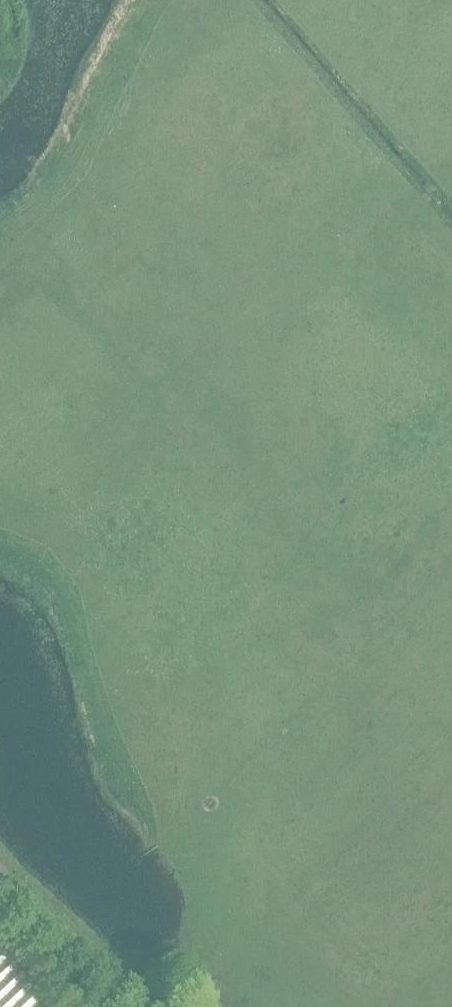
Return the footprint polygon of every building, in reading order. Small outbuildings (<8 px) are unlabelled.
[(0,949),(0,1006),(35,1006),(45,997),(0,949)]
